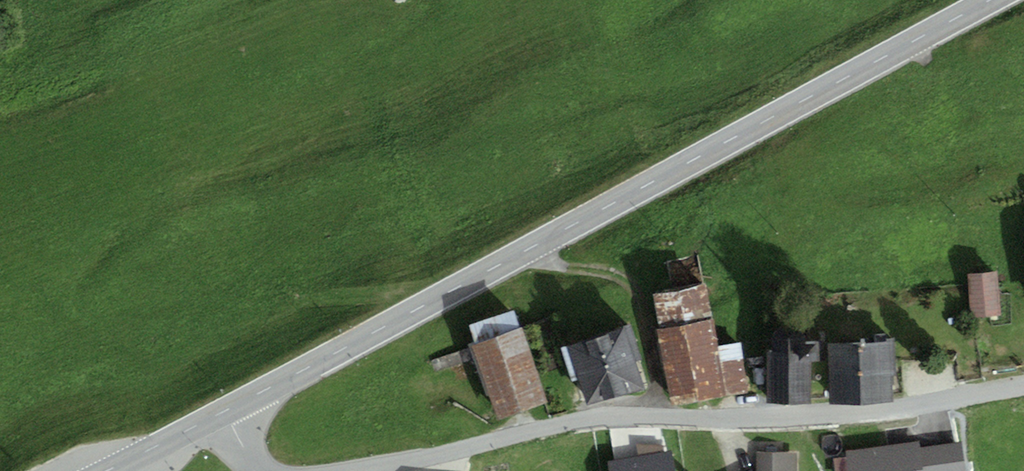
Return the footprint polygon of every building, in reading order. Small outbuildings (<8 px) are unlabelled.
[(672,266),(676,286),(706,280),(702,260),(672,266)] [(1001,272),(968,274),(970,316),(1003,315),(1001,272)] [(705,285),(654,295),(673,406),(725,395),(750,392),(741,342),(718,345),(705,285)] [(515,310),(469,325),(476,344),(470,346),(496,423),(547,406),(515,310)] [(628,328),(598,337),(616,397),(646,388),(628,328)] [(766,349),(766,401),(809,401),(809,363),(820,363),(820,343),(804,343),(804,335),(770,335),(770,349),(766,349)] [(616,397),(598,337),(568,347),(586,406),(616,397)] [(896,341),(828,343),(830,404),(893,401),(892,373),(897,373),(896,341)] [(846,452),(849,470),(964,470),(960,442),(920,448),(919,442),(846,452)] [(608,461),(610,470),(675,470),(671,450),(608,461)] [(797,452),(758,452),(757,470),(796,470),(797,452)]
